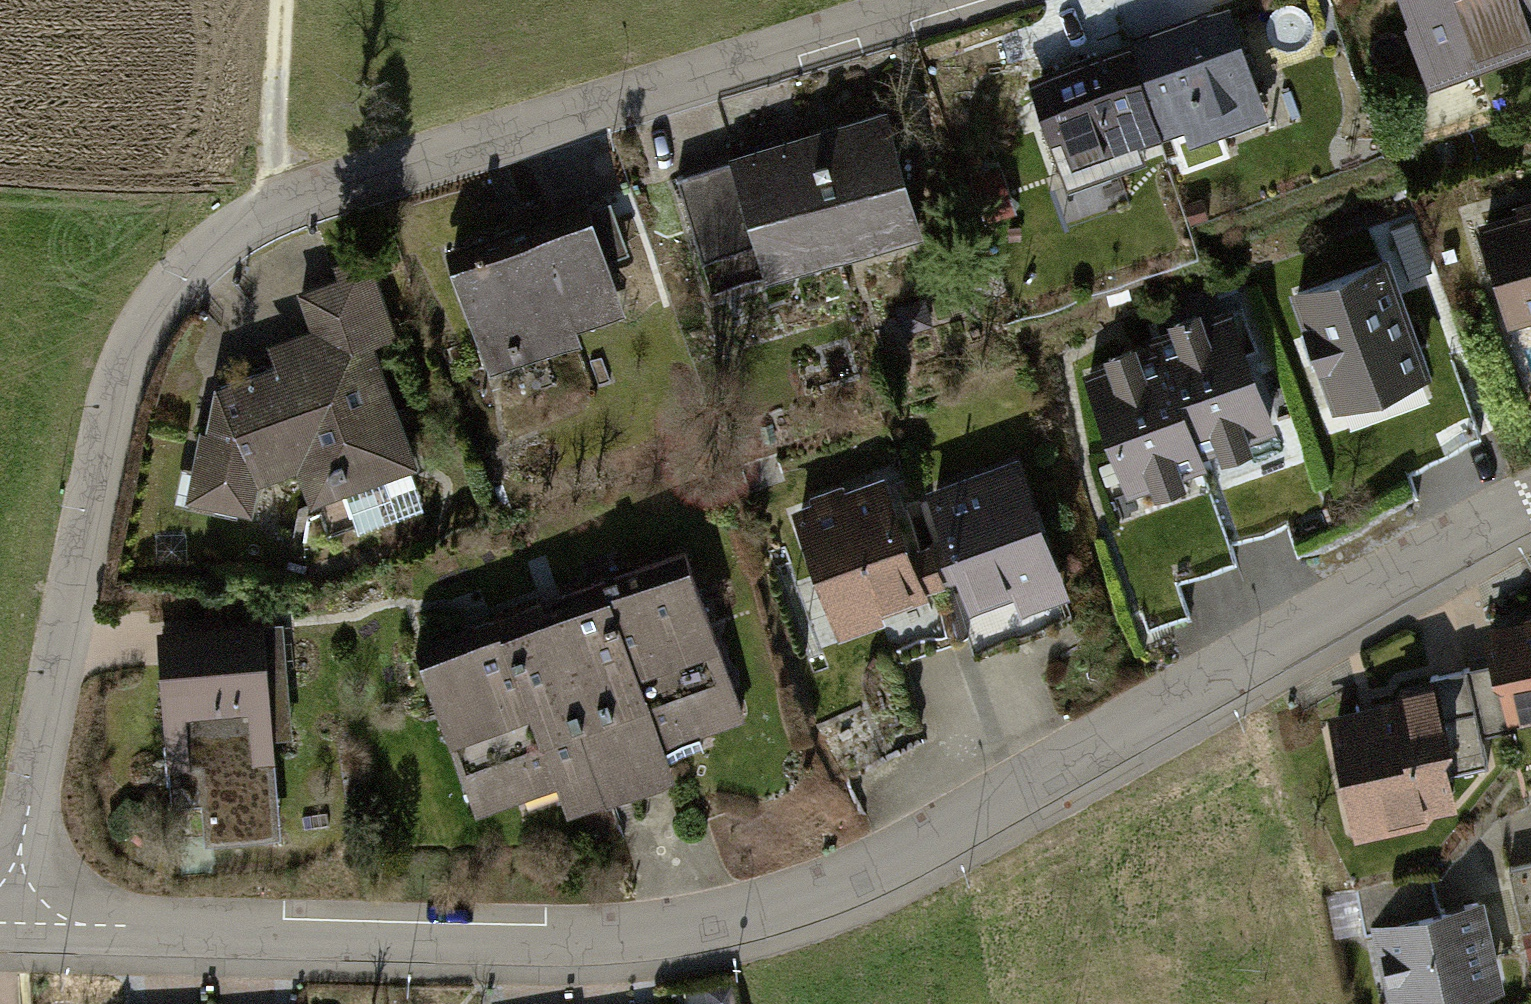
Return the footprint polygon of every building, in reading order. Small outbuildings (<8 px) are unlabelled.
[(1130,37),(1163,125),(1184,118),(1190,136),(1268,108),(1229,0),(1130,37)] [(1434,76),(1530,42),(1530,0),(1407,0),(1434,76)] [(1163,125),(1130,37),(1030,73),(1069,178),(1147,149),(1141,133),(1163,125)] [(729,157),(678,172),(714,289),(924,225),(887,103),(727,152),(729,157)] [(1478,217),(1508,322),(1530,315),(1530,196),(1514,201),(1516,206),(1478,217)] [(610,197),(588,205),(607,256),(629,249),(610,197)] [(1209,215),(1202,197),(1184,203),(1191,222),(1209,215)] [(588,205),(450,256),(491,368),(579,336),(573,319),(623,301),(607,256),(588,205)] [(196,420),(181,489),(248,501),(255,471),(293,457),(309,499),(416,460),(373,337),(397,330),(368,247),(331,259),(335,270),(297,286),(308,324),(266,338),(272,356),(211,379),(203,421),(196,420)] [(1389,248),(1291,283),(1334,405),(1433,370),(1389,248)] [(1145,332),(1148,341),(1168,395),(1181,390),(1204,453),(1219,447),(1221,454),(1254,442),(1252,436),(1278,426),(1232,301),(1202,312),(1198,302),(1168,313),(1172,323),(1145,332)] [(1168,395),(1148,341),(1138,345),(1135,335),(1103,347),(1106,357),(1081,366),(1127,491),(1152,482),(1154,489),(1186,477),(1184,470),(1207,461),(1204,453),(1181,390),(1168,395)] [(1019,451),(924,485),(940,530),(928,534),(944,580),(958,575),(970,608),(1013,592),(1020,612),(1070,594),(1019,451)] [(810,497),(790,504),(838,636),(886,618),(883,609),(929,592),(927,586),(944,580),(928,534),(908,542),(882,470),(844,484),(842,479),(808,491),(810,497)] [(687,555),(605,585),(663,745),(744,716),(687,555)] [(605,585),(553,604),(621,793),(674,774),(663,745),(605,585)] [(553,604),(497,624),(556,785),(566,813),(621,793),(553,604)] [(1483,630),(1490,660),(1493,672),(1499,677),(1509,721),(1517,719),(1530,716),(1530,607),(1511,617),(1513,624),(1483,630)] [(262,618),(155,627),(166,769),(197,766),(203,837),(279,831),(271,735),(262,621),(262,618)] [(282,620),(262,621),(271,735),(291,734),(282,620)] [(475,814),(556,785),(497,624),(416,653),(475,814)] [(1490,660),(1466,665),(1481,730),(1517,722),(1517,719),(1509,721),(1499,677),(1493,672),(1490,660)] [(1466,665),(1437,671),(1452,734),(1445,747),(1451,770),(1488,761),(1481,730),(1466,665)] [(1393,694),(1325,709),(1354,839),(1426,822),(1434,810),(1460,804),(1451,770),(1445,747),(1452,734),(1437,671),(1401,680),(1393,694)] [(1508,865),(1523,928),(1530,926),(1530,860),(1508,865)] [(1355,888),(1365,931),(1372,930),(1389,1003),(1425,1003),(1506,986),(1485,893),(1438,903),(1431,871),(1355,888)] [(1523,930),(1530,959),(1530,928),(1523,930)]
